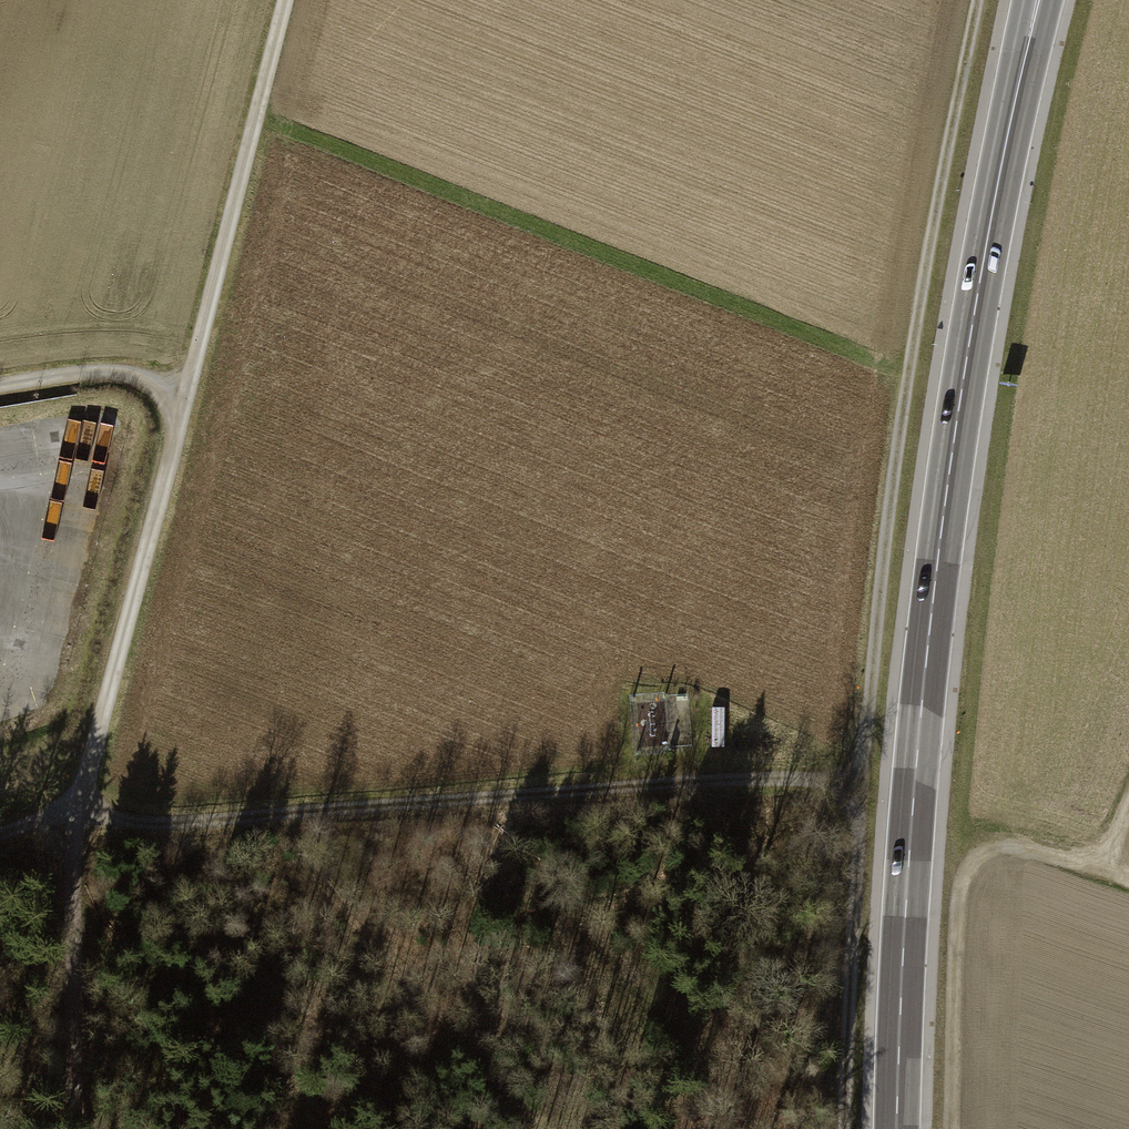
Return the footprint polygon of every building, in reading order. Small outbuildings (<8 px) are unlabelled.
[(59,529),(93,535),(101,494),(67,488),(59,529)]
